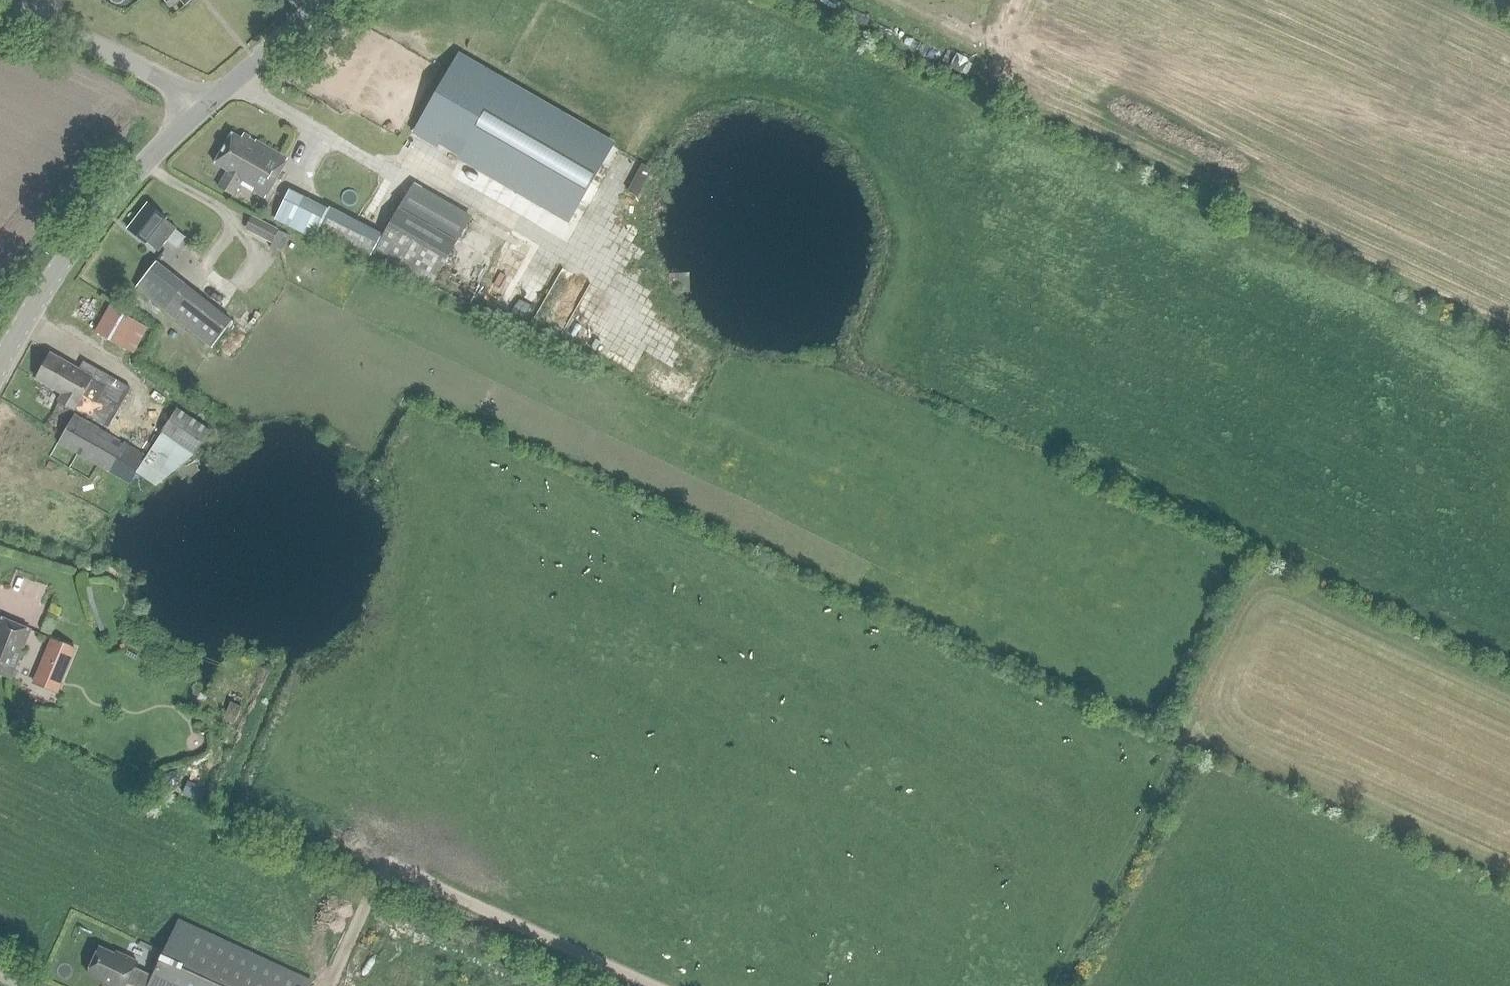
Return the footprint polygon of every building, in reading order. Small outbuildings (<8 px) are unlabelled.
[(439,143),(446,130),(466,141),(459,154),(568,217),(610,145),(458,57),(416,130),(439,143)] [(252,190),(264,197),(286,159),(243,134),(240,138),(231,133),(214,163),(227,170),(217,187),(232,195),(242,179),(254,186),(252,190)] [(414,184),(401,207),(383,237),(380,235),(376,243),(372,251),(430,284),(456,238),(469,216),(414,184)] [(165,219),(165,218),(147,203),(127,228),(146,243),(146,242),(158,251),(176,228),(165,219)] [(376,243),(380,235),(328,208),(316,234),(368,260),(372,251),(376,243)] [(278,230),(250,215),(243,229),(271,244),(278,230)] [(135,287),(211,347),(232,321),(155,261),(135,287)] [(133,353),(147,327),(109,306),(95,332),(133,353)] [(108,427),(130,388),(83,361),(78,369),(50,353),(35,379),(62,394),(58,401),(73,410),(75,407),(89,416),(89,415),(108,427)] [(196,450),(210,430),(177,408),(164,427),(196,450)] [(128,483),(144,455),(74,415),(58,442),(128,483)] [(10,678),(30,629),(0,617),(0,674),(10,678)] [(61,680),(75,647),(53,638),(48,649),(54,651),(45,674),(61,680)] [(124,955),(123,957),(99,946),(87,973),(103,981),(102,983),(109,985),(125,985),(126,983),(133,985),(309,985),(312,981),(178,919),(152,975),(134,967),(137,961),(124,955)]
